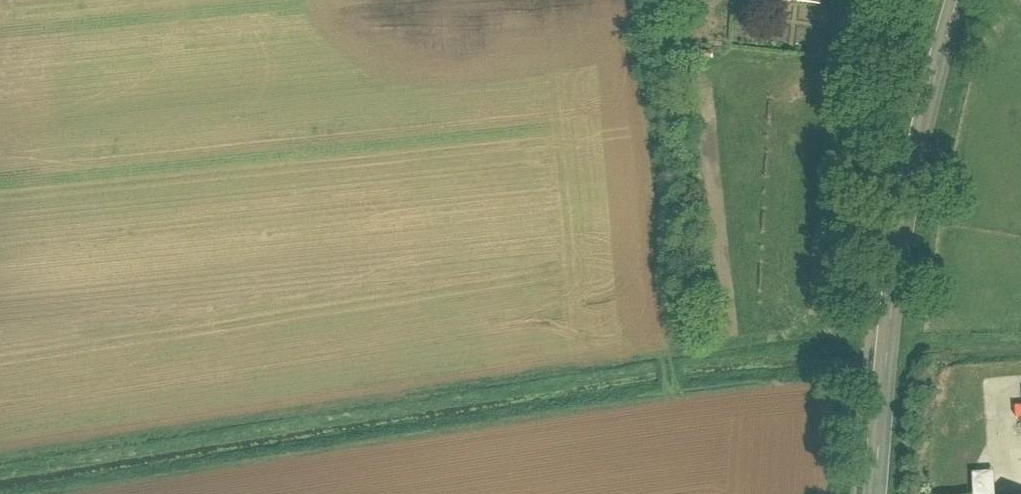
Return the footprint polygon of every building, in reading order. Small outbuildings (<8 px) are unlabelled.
[(970,471),(972,493),(992,493),(991,470),(970,471)]
